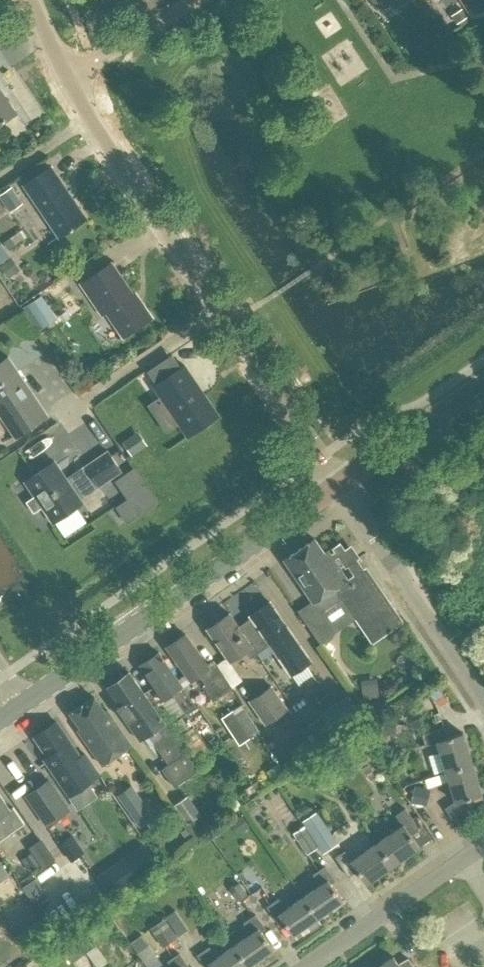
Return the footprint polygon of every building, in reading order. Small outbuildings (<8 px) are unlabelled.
[(405,0),(370,0),(377,10),(390,0),(396,7),(405,0)] [(447,13),(454,22),(464,14),(458,5),(447,13)] [(410,34),(422,50),(435,40),(423,24),(410,34)] [(13,113),(0,94),(0,122),(13,113)] [(23,185),(58,237),(85,219),(50,167),(23,185)] [(0,197),(12,214),(25,205),(13,188),(0,197)] [(13,247),(33,235),(29,228),(9,240),(13,247)] [(8,278),(16,273),(7,261),(0,267),(8,278)] [(93,293),(123,338),(153,319),(137,295),(134,297),(112,264),(81,285),(89,296),(93,293)] [(50,293),(29,303),(41,328),(62,319),(50,293)] [(16,436),(45,416),(7,359),(0,364),(0,413),(16,436)] [(218,415),(184,365),(153,386),(186,436),(218,415)] [(124,438),(134,453),(150,442),(140,427),(124,438)] [(34,512),(43,506),(55,524),(84,505),(76,492),(94,480),(99,487),(122,472),(109,453),(86,468),(87,470),(69,482),(56,462),(27,482),(35,495),(26,501),(34,512)] [(127,522),(140,512),(131,499),(118,508),(127,522)] [(324,553),(314,539),(284,560),(311,600),(297,610),(320,643),(335,633),(314,603),(334,589),(368,638),(372,644),(404,621),(364,561),(344,575),(334,559),(327,550),(324,553)] [(271,645),(293,675),(312,662),(271,603),(252,617),(256,623),(243,632),(253,647),(258,655),(271,645)] [(231,662),(253,647),(243,632),(231,614),(208,630),(231,662)] [(191,682),(199,677),(205,685),(203,687),(213,701),(233,687),(216,663),(208,669),(185,635),(167,647),(191,682)] [(159,653),(141,666),(165,700),(173,695),(186,715),(197,708),(159,653)] [(140,741),(149,734),(157,745),(155,746),(168,765),(161,769),(174,788),(197,772),(130,673),(108,688),(120,706),(117,709),(140,741)] [(251,703),(267,724),(288,709),(273,688),(251,703)] [(323,712),(326,716),(312,725),(324,743),(366,715),(352,693),(323,712)] [(81,729),(79,730),(102,765),(131,746),(107,711),(104,712),(94,697),(71,713),(81,729)] [(242,706),(221,720),(239,747),(260,733),(242,706)] [(57,721),(34,736),(48,756),(44,758),(56,774),(64,769),(77,788),(69,794),(79,808),(97,796),(88,781),(99,773),(85,752),(80,755),(57,721)] [(438,740),(446,770),(472,764),(463,733),(448,737),(446,727),(424,733),(427,743),(438,740)] [(180,737),(199,767),(214,758),(194,728),(180,737)] [(268,770),(275,781),(288,772),(280,762),(268,770)] [(444,807),(451,818),(469,807),(467,799),(481,795),(472,764),(446,770),(455,800),(444,807)] [(26,795),(47,824),(69,809),(49,780),(26,795)] [(132,783),(118,794),(141,827),(156,816),(132,783)] [(423,803),(425,789),(414,787),(412,801),(423,803)] [(173,804),(188,823),(201,813),(187,794),(173,804)] [(24,823),(14,808),(11,810),(0,795),(0,839),(24,823)] [(377,843),(392,865),(419,846),(410,834),(418,828),(404,808),(395,815),(402,825),(377,843)] [(337,843),(316,812),(301,822),(323,852),(337,843)] [(244,814),(232,822),(239,832),(251,824),(244,814)] [(293,833),(307,854),(317,847),(303,826),(293,833)] [(72,835),(58,845),(71,862),(84,852),(72,835)] [(41,842),(30,849),(43,867),(53,859),(41,842)] [(357,870),(366,883),(392,865),(377,843),(351,860),(344,850),(335,857),(348,876),(357,870)] [(120,860),(132,877),(154,861),(143,844),(120,860)] [(26,856),(15,863),(24,879),(35,872),(26,856)] [(302,896),(317,917),(342,900),(330,883),(334,880),(324,866),(312,874),(319,884),(302,896)] [(238,881),(230,887),(239,899),(247,893),(238,881)] [(280,918),(292,934),(317,917),(302,896),(285,908),(278,898),(266,906),(276,920),(280,918)] [(233,944),(247,965),(273,948),(261,931),(265,928),(255,914),(243,922),(250,932),(233,944)] [(166,915),(152,924),(164,943),(178,934),(166,915)] [(19,931),(29,945),(49,930),(40,916),(19,931)] [(127,941),(141,964),(150,958),(136,935),(127,941)] [(211,966),(245,966),(247,965),(233,944),(216,956),(208,946),(196,954),(205,966),(209,966),(210,966),(211,966)] [(188,966),(178,953),(166,961),(170,966),(188,966)] [(377,966),(414,966),(408,959),(398,963),(393,956),(377,966)]
